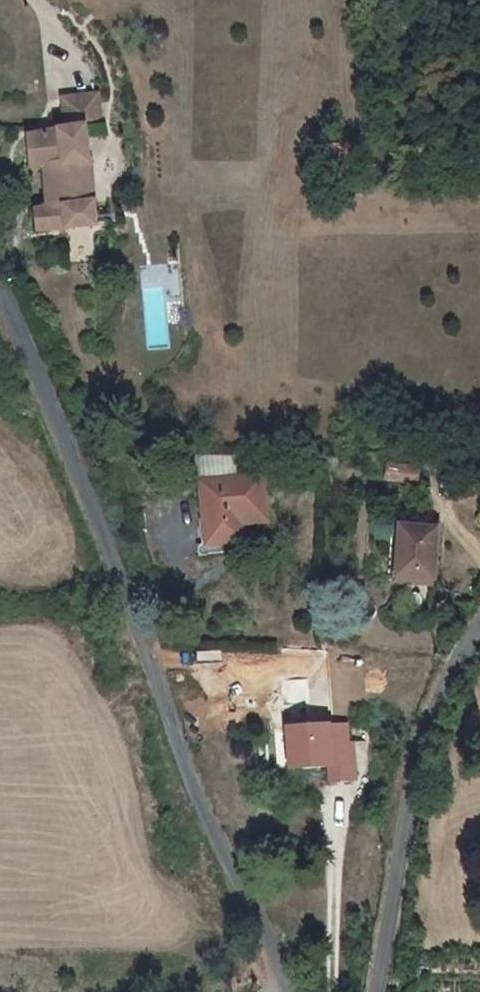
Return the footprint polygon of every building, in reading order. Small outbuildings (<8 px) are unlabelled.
[(46,98),(49,128),(69,125),(83,123),(80,94),(46,98)] [(73,159),(69,125),(49,128),(9,133),(13,165),(26,164),(31,207),(19,208),(21,230),(80,224),(75,175),(73,159)] [(14,173),(13,165),(5,166),(6,174),(14,173)] [(188,541),(223,538),(222,519),(247,518),(244,475),(213,476),(211,451),(179,454),(188,541)] [(375,477),(380,478),(405,484),(409,467),(379,460),(375,477)] [(427,516),(379,515),(378,574),(396,575),(420,576),(424,577),(427,516)] [(324,720),(269,723),(273,767),(309,765),(309,780),(334,779),(332,748),(326,749),(324,720)]
